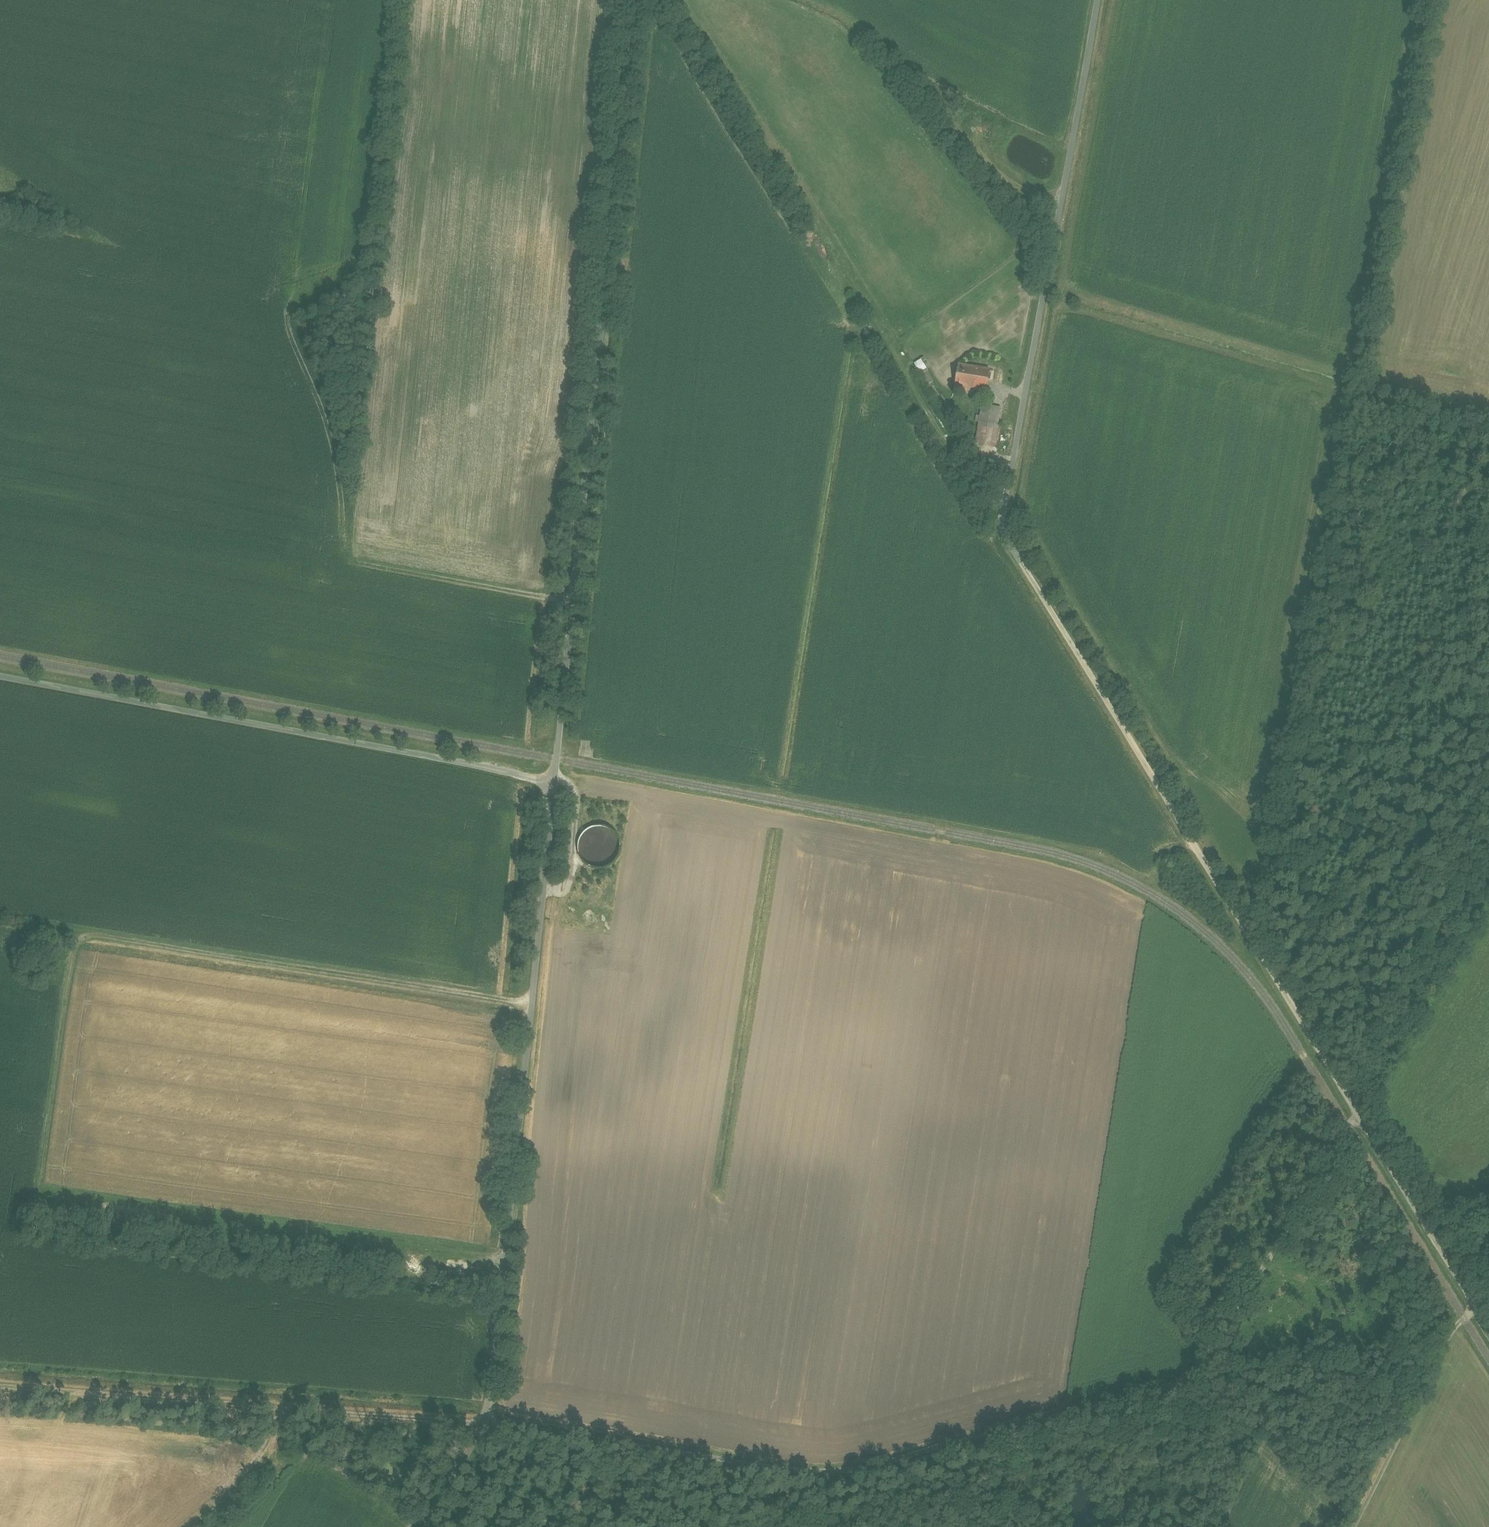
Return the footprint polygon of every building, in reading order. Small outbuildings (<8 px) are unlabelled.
[(990,370),(959,365),(955,386),(986,391),(990,370)] [(934,380),(928,368),(921,371),(928,384),(934,380)] [(999,431),(1002,409),(983,406),(980,428),(999,431)] [(999,431),(980,428),(978,427),(976,444),(998,447),(1000,431),(999,431)] [(586,854),(609,854),(610,828),(587,828),(586,854)]
